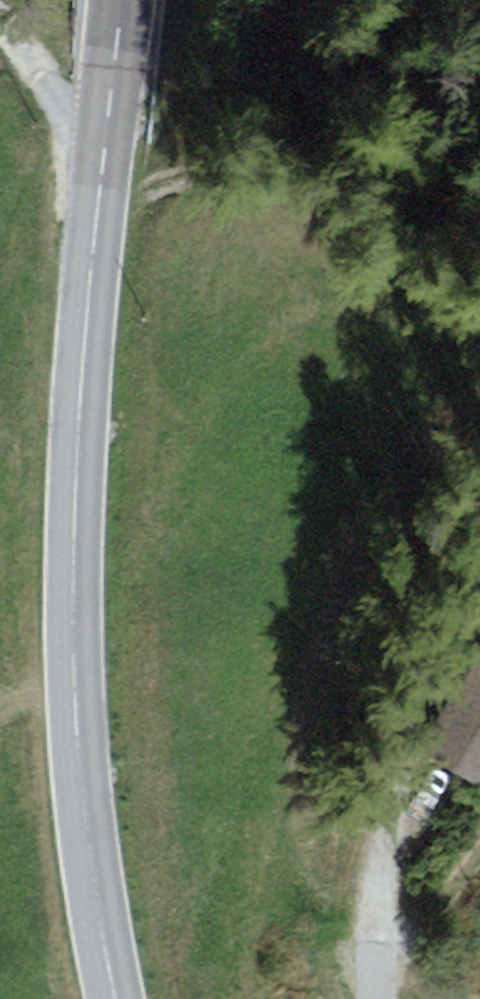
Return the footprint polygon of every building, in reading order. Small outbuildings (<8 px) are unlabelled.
[(431,746),(479,775),(479,664),(431,746)]
